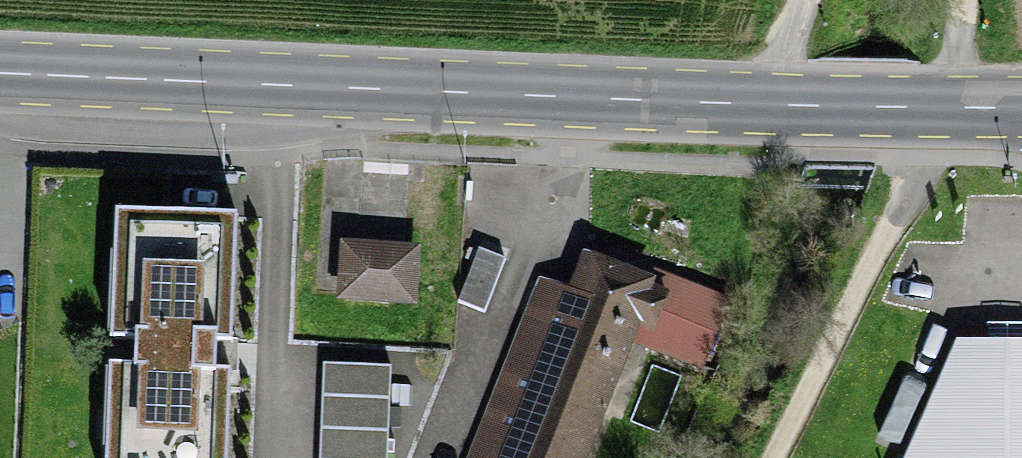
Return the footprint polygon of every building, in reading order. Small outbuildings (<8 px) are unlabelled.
[(117,211),(115,255),(138,256),(134,339),(140,339),(139,366),(134,365),(130,452),(106,451),(106,457),(226,457),(230,373),(216,372),(217,342),(232,343),(238,217),(117,211)] [(505,260),(479,249),(457,301),(484,312),(505,260)] [(410,255),(349,252),(346,293),(408,297),(410,255)] [(582,307),(543,286),(476,457),(574,457),(643,287),(598,269),(582,307)] [(730,299),(674,278),(667,294),(662,293),(650,328),(652,330),(648,343),(694,359),(695,356),(706,361),(730,299)] [(957,345),(907,457),(1021,457),(1021,344),(957,345)] [(323,364),(319,457),(387,457),(391,367),(323,364)]
